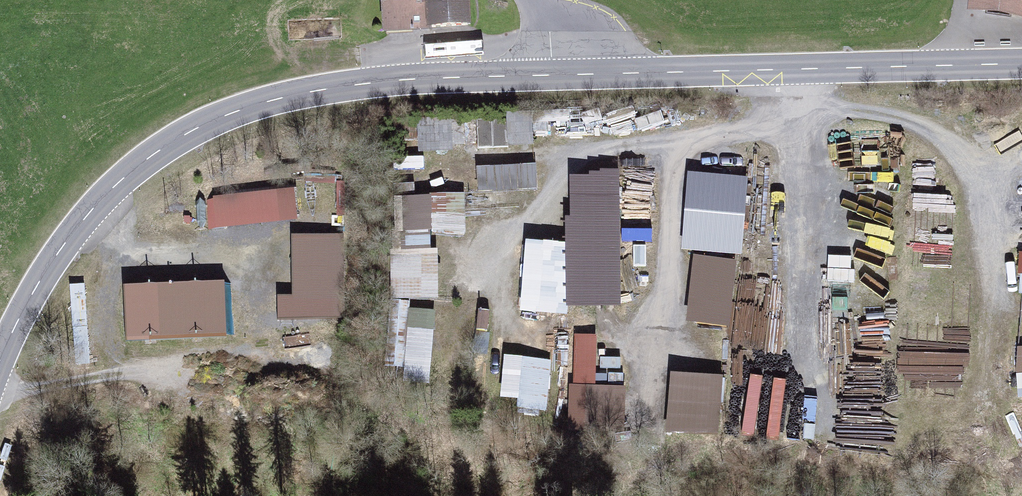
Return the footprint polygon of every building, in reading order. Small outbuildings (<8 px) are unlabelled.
[(386,29),(430,27),(429,0),(385,0),(386,29)] [(430,27),(467,25),(466,0),(429,0),(430,27)] [(973,8),(1021,14),(1021,0),(974,0),(973,8)] [(421,108),(421,139),(459,139),(459,108),(421,108)] [(540,178),(539,153),(479,156),(480,181),(540,178)] [(567,218),(568,248),(568,306),(620,306),(619,170),(601,170),(601,172),(590,172),(590,176),(571,176),(571,218),(567,218)] [(689,172),(683,248),(739,253),(746,177),(689,172)] [(291,190),(215,197),(218,226),(294,219),(291,190)] [(462,194),(396,198),(398,233),(395,233),(397,257),(430,255),(429,235),(465,232),(462,194)] [(342,317),(342,235),(293,235),(294,296),(279,296),(279,318),(342,317)] [(568,248),(528,245),(524,310),(563,312),(568,248)] [(727,325),(734,261),(695,257),(689,321),(727,325)] [(224,281),(124,286),(126,339),(226,334),(224,281)] [(420,380),(427,306),(392,303),(385,377),(420,380)] [(576,335),(573,428),(622,429),(623,388),(593,387),(595,336),(576,335)] [(517,407),(542,409),(546,361),(506,358),(503,395),(518,397),(517,407)] [(721,377),(673,374),(669,430),(717,433),(721,377)]
